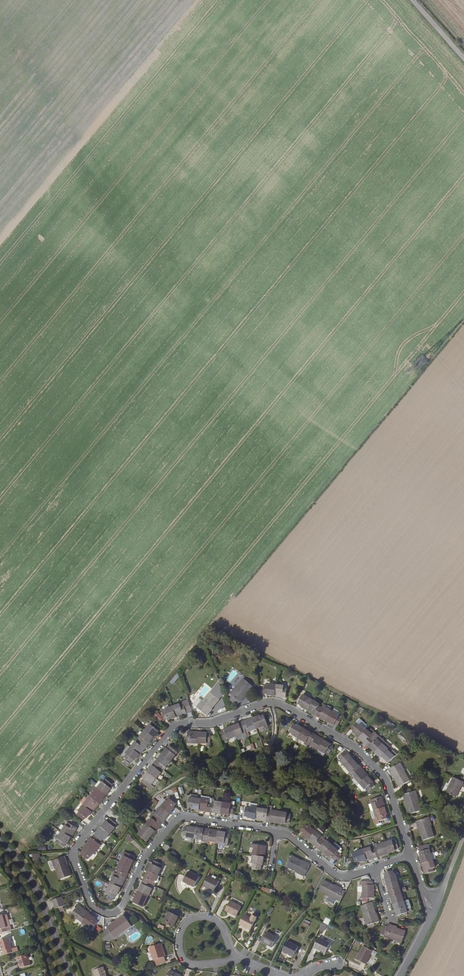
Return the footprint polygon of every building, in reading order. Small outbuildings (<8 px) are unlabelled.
[(252,686),(244,679),(236,687),(230,694),(240,702),(244,697),(243,697),(245,695),(252,686)] [(236,687),(233,684),(227,691),(230,694),(236,687)] [(268,695),(275,696),(276,685),(268,684),(268,685),(265,685),(264,693),(267,694),(268,695)] [(284,686),(276,685),(275,696),(282,696),(282,697),(286,698),(287,688),(284,688),(284,686)] [(219,699),(210,692),(203,701),(202,700),(196,707),(207,715),(210,711),(210,710),(211,708),(219,699)] [(307,709),(313,700),(303,695),(298,704),(307,709)] [(319,704),(313,700),(307,709),(314,713),(314,714),(317,716),(321,708),(318,706),(319,704)] [(179,704),(172,707),(176,717),(183,714),(183,715),(187,714),(183,705),(180,706),(179,704)] [(327,721),(332,712),(325,707),(326,706),(323,704),(321,708),(317,716),(320,718),(320,717),(327,721)] [(168,719),(176,717),(172,707),(161,711),(164,720),(168,718),(168,719)] [(339,716),(332,712),(327,721),(334,725),(334,724),(337,726),(342,718),(338,717),(339,716)] [(252,719),(256,728),(263,726),(264,728),(268,727),(264,716),(260,717),(260,716),(252,719)] [(246,732),(256,728),(252,719),(246,721),(245,720),(242,721),(246,732)] [(368,727),(359,719),(356,722),(359,724),(360,724),(366,729),(368,727)] [(239,724),(232,726),(235,736),(242,734),(246,732),(242,721),(238,723),(239,724)] [(145,730),(153,737),(158,731),(157,730),(159,727),(153,722),(150,724),(145,730)] [(359,737),(366,729),(360,724),(359,724),(356,722),(351,728),(353,731),(352,732),(359,737)] [(293,734),(299,738),(304,729),(297,725),(297,726),(293,724),(289,731),(293,734)] [(235,736),(232,726),(224,729),(224,730),(221,731),(224,739),(227,738),(228,739),(235,736)] [(310,742),(314,734),(311,732),(311,733),(304,729),(299,738),(305,742),(306,740),(310,742)] [(366,745),(372,738),(376,734),(374,731),(371,734),(368,731),(366,729),(359,737),(364,742),(363,743),(366,745)] [(138,739),(139,740),(146,746),(148,744),(147,743),(153,737),(145,730),(138,739)] [(187,743),(198,743),(199,733),(190,733),(190,732),(187,731),(187,743)] [(206,733),(199,733),(198,743),(206,743),(206,742),(210,742),(210,734),(206,734),(206,733)] [(314,734),(310,742),(313,744),(312,745),(319,749),(324,741),(317,737),(317,736),(314,734)] [(376,739),(382,744),(385,741),(379,736),(376,739)] [(375,752),(382,744),(376,739),(375,741),(372,738),(366,745),(369,747),(375,752)] [(146,746),(139,740),(137,743),(135,741),(130,747),(139,754),(144,748),(146,746)] [(324,741),(319,749),(324,753),(325,752),(328,754),(332,747),(329,745),(330,744),(324,741)] [(388,749),(382,744),(375,752),(381,757),(382,756),(384,759),(392,750),(389,747),(388,749)] [(169,746),(162,754),(170,761),(177,752),(169,746)] [(133,760),(139,754),(130,747),(125,754),(126,754),(124,757),(130,762),(133,760)] [(340,760),(345,766),(353,759),(347,753),(347,754),(344,751),(338,756),(341,759),(340,760)] [(154,762),(161,768),(163,770),(165,767),(170,761),(162,754),(157,761),(156,760),(154,762)] [(351,776),(361,767),(359,765),(358,765),(353,759),(345,766),(350,772),(349,773),(351,776)] [(152,766),(148,772),(156,778),(161,772),(159,771),(161,768),(154,762),(152,765),(152,766)] [(404,771),(400,763),(389,770),(392,775),(393,774),(394,777),(400,787),(409,781),(403,771),(404,771)] [(355,777),(360,783),(368,776),(363,770),(361,767),(351,776),(353,779),(355,777)] [(156,778),(148,772),(142,778),(143,778),(141,781),(149,788),(152,785),(151,784),(156,778)] [(368,776),(360,783),(365,789),(365,788),(368,791),(374,785),(372,783),(373,782),(368,776)] [(454,777),(446,792),(456,797),(463,783),(463,782),(454,777)] [(102,781),(97,787),(105,794),(111,788),(109,787),(112,785),(105,779),(103,782),(102,781)] [(100,800),(105,794),(97,787),(92,794),(94,795),(92,797),(99,803),(101,801),(100,800)] [(418,800),(415,791),(402,795),(404,800),(405,800),(406,803),(410,814),(421,810),(417,800),(418,800)] [(99,803),(92,797),(90,796),(88,794),(85,797),(87,799),(83,805),(91,812),(96,806),(97,806),(99,803)] [(201,799),(200,799),(199,810),(206,811),(206,812),(209,812),(211,801),(209,801),(209,797),(201,796),(201,799)] [(374,810),(384,807),(382,800),(383,800),(381,797),(370,800),(371,804),(372,804),(374,810)] [(161,807),(169,813),(174,807),(173,806),(176,803),(169,798),(167,801),(166,800),(161,807)] [(199,810),(200,799),(197,799),(193,798),(193,799),(189,799),(188,807),(191,807),(191,808),(199,810)] [(221,813),(222,803),(211,801),(209,812),(213,813),(213,812),(221,813)] [(222,803),(221,813),(229,815),(229,814),(232,814),(234,806),(230,805),(230,804),(222,803)] [(86,818),(91,812),(83,805),(78,811),(78,812),(76,814),(83,820),(85,817),(86,818)] [(152,814),(163,823),(165,820),(164,819),(169,813),(161,807),(156,813),(153,810),(151,813),(152,814)] [(255,819),(256,809),(249,807),(249,808),(245,808),(244,816),(247,817),(247,818),(255,819)] [(387,815),(384,807),(374,810),(377,818),(376,819),(377,822),(387,819),(386,815),(387,815)] [(277,822),(279,812),(271,811),(272,809),(268,808),(268,811),(266,822),(269,822),(270,821),(277,822)] [(262,821),(266,822),(268,811),(256,809),(255,819),(262,820),(262,821)] [(287,814),(279,812),(277,822),(285,824),(285,823),(288,823),(290,815),(287,815),(287,814)] [(147,824),(155,831),(160,825),(163,823),(152,814),(150,817),(151,818),(147,824)] [(106,821),(101,827),(109,834),(114,828),(113,827),(116,824),(109,819),(107,821),(106,821)] [(428,827),(426,819),(413,823),(415,829),(416,828),(417,831),(420,841),(431,838),(427,828),(428,827)] [(61,832),(71,837),(74,830),(75,831),(77,828),(67,822),(61,832)] [(155,831),(147,824),(138,834),(146,841),(155,831)] [(302,834),(308,839),(315,831),(309,826),(308,827),(306,825),(300,831),(303,834),(302,834)] [(109,834),(101,827),(96,833),(95,832),(93,835),(100,841),(103,838),(104,840),(109,834)] [(186,837),(194,838),(195,828),(188,827),(188,828),(184,827),(183,836),(186,836),(186,837)] [(202,838),(205,838),(207,829),(203,829),(195,828),(194,838),(201,840),(202,838)] [(209,841),(216,842),(218,832),(210,830),(207,829),(205,838),(209,839),(209,841)] [(315,831),(308,839),(313,844),(313,845),(315,847),(322,840),(319,838),(320,836),(315,831)] [(71,837),(61,832),(57,839),(58,840),(57,843),(64,847),(66,844),(67,844),(71,837)] [(218,832),(216,842),(224,844),(224,842),(228,843),(229,835),(226,834),(226,833),(218,832)] [(100,841),(93,835),(91,837),(92,838),(87,844),(95,851),(100,845),(98,844),(100,842),(100,841)] [(319,849),(325,854),(331,846),(326,841),(325,843),(322,840),(315,847),(319,850),(319,849)] [(392,841),(384,843),(387,853),(395,851),(395,850),(398,848),(396,840),(392,841)] [(380,855),(387,853),(384,843),(377,845),(377,847),(374,848),(377,857),(380,856),(380,855)] [(90,857),(95,851),(87,844),(82,850),(82,851),(80,854),(86,859),(89,856),(90,857)] [(422,864),(432,860),(430,853),(432,852),(433,852),(432,848),(428,850),(427,844),(418,847),(421,856),(420,856),(422,864)] [(253,855),(263,857),(264,850),(265,850),(266,846),(256,845),(256,849),(254,848),(253,855)] [(331,846),(325,854),(331,859),(332,858),(335,861),(340,854),(337,852),(338,851),(331,846)] [(363,850),(366,860),(373,858),(377,857),(374,848),(370,849),(370,848),(363,850)] [(359,862),(366,860),(363,850),(356,852),(356,853),(352,854),(355,862),(358,861),(359,862)] [(123,857),(120,863),(129,867),(133,860),(132,859),(133,856),(124,851),(121,856),(123,857)] [(263,857),(253,855),(252,863),(253,863),(252,867),(260,869),(261,865),(262,865),(263,857)] [(66,861),(64,856),(52,861),(55,869),(56,869),(60,879),(70,875),(65,862),(66,861)] [(301,862),(291,856),(286,866),(296,871),(296,872),(304,876),(310,864),(304,861),(304,863),(301,862)] [(435,867),(432,860),(422,864),(425,871),(423,871),(424,874),(433,871),(433,868),(435,867)] [(151,864),(148,871),(157,875),(161,868),(160,868),(161,864),(154,861),(152,864),(151,864)] [(126,874),(129,867),(120,863),(116,870),(119,871),(117,874),(125,878),(127,874),(126,874)] [(199,876),(187,870),(183,880),(194,886),(199,876)] [(144,877),(142,880),(150,884),(154,886),(155,887),(157,883),(154,882),(157,875),(148,871),(144,877)] [(384,877),(386,884),(396,881),(394,874),(393,874),(392,871),(384,874),(385,877),(384,877)] [(124,881),(125,878),(117,874),(113,872),(112,875),(113,876),(110,883),(120,887),(123,881),(124,881)] [(218,881),(207,876),(202,885),(213,891),(218,881)] [(138,891),(147,895),(151,889),(149,888),(150,884),(142,880),(140,884),(141,884),(138,891)] [(334,886),(323,881),(318,891),(329,896),(328,897),(336,901),(336,900),(340,902),(345,892),(341,890),(342,889),(336,886),(336,887),(334,886)] [(388,892),(389,895),(400,891),(396,881),(386,884),(389,891),(388,892)] [(372,885),(371,882),(360,882),(360,885),(362,885),(362,898),(373,898),(373,885),(372,885)] [(116,895),(120,887),(110,883),(107,890),(108,890),(106,894),(114,898),(115,894),(116,895)] [(142,906),(147,895),(138,891),(133,901),(142,906)] [(393,905),(403,902),(400,891),(389,895),(390,898),(391,898),(393,905)] [(64,904),(60,896),(52,899),(55,908),(64,904)] [(240,906),(230,900),(225,910),(235,916),(240,906)] [(405,909),(403,902),(393,905),(395,912),(396,911),(397,914),(405,912),(404,909),(405,909)] [(375,914),(371,903),(361,906),(364,917),(363,918),(366,926),(379,921),(377,916),(376,916),(375,914)] [(80,906),(78,905),(76,908),(75,907),(70,912),(76,917),(77,916),(74,913),(80,906)] [(76,917),(82,922),(88,914),(82,909),(83,908),(80,906),(74,913),(77,916),(76,917)] [(178,916),(168,911),(162,923),(172,927),(178,916)] [(88,914),(82,922),(88,927),(89,926),(92,928),(97,922),(94,920),(94,919),(88,914)] [(255,920),(244,914),(239,924),(250,929),(255,920)] [(131,926),(123,915),(118,919),(119,920),(117,921),(108,928),(114,937),(123,931),(124,932),(131,926)] [(391,926),(387,925),(386,927),(384,936),(384,937),(401,943),(405,932),(396,929),(391,928),(391,926)] [(276,938),(266,932),(261,942),(272,948),(276,938)] [(329,943),(318,938),(313,947),(325,952),(329,943)] [(15,952),(11,939),(0,942),(2,949),(4,949),(5,953),(6,957),(15,954),(15,952)] [(299,947),(287,942),(282,951),(294,957),(299,947)] [(164,956),(160,944),(149,947),(153,960),(154,960),(156,965),(165,961),(164,957),(164,956)] [(371,951),(362,946),(355,959),(365,964),(371,951)] [(29,955),(20,958),(19,959),(19,960),(22,969),(32,966),(29,955)] [(105,968),(95,972),(97,975),(108,975),(105,968)]
